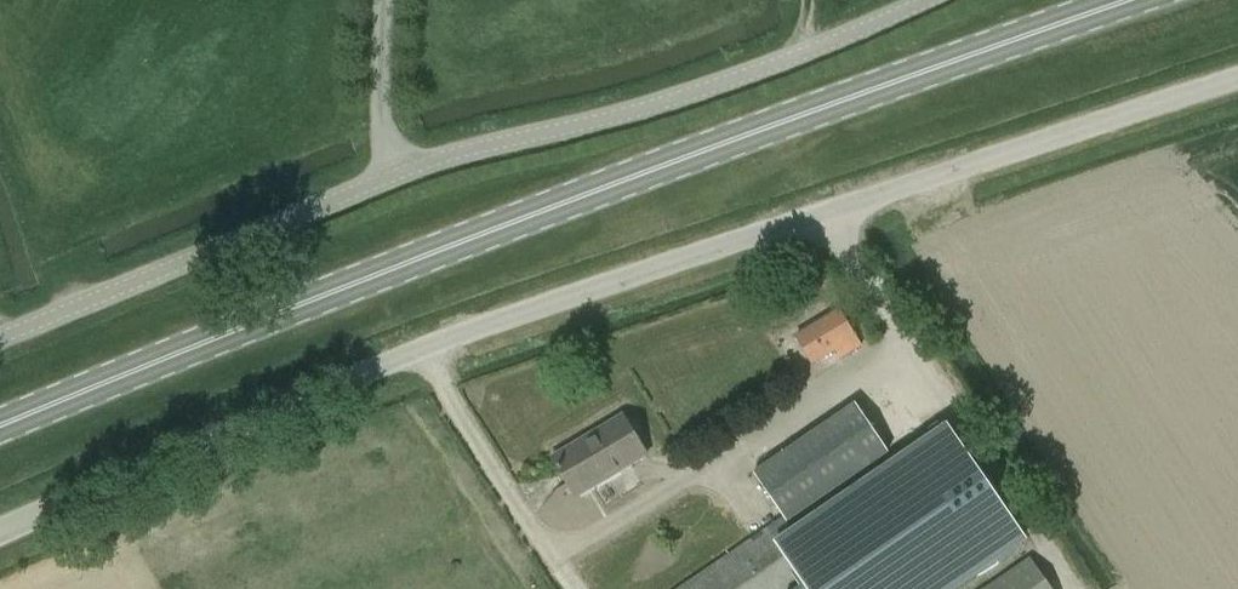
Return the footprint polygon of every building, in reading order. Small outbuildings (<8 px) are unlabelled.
[(841,357),(862,345),(840,309),(797,335),(813,363),(836,349),(841,357)] [(890,451),(855,400),(753,471),(788,522),(890,451)] [(576,495),(648,452),(627,419),(585,445),(582,438),(553,456),(576,495)] [(1021,536),(942,421),(789,527),(783,517),(770,526),(676,588),(945,588),(1021,536)] [(1030,555),(980,588),(1055,588),(1030,555)]
